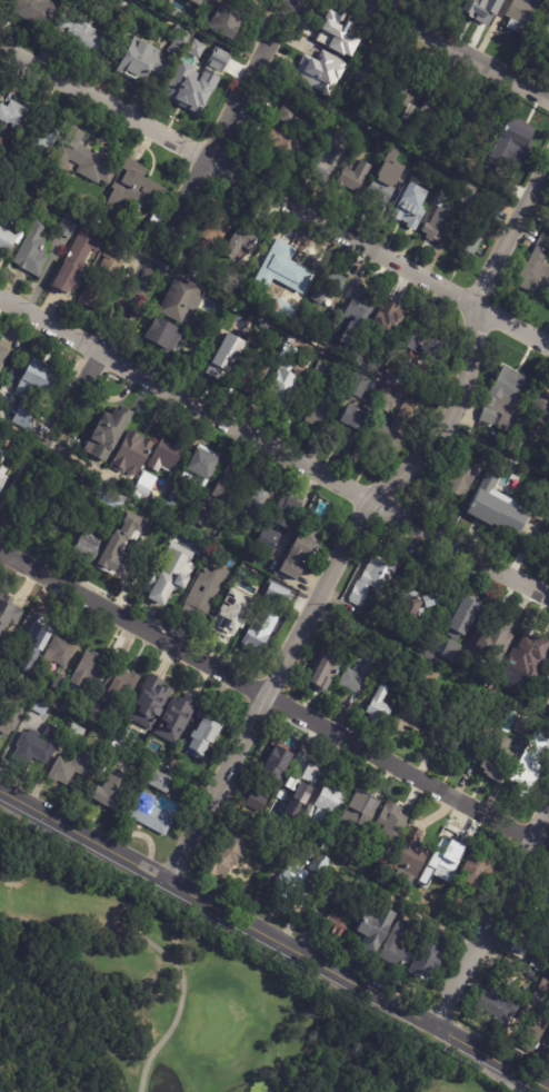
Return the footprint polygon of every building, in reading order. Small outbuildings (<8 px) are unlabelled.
[(6,1),(6,0),(51,0),(50,1),(61,8),(48,31),(14,12),(17,8),(6,1)] [(120,0),(131,6),(127,16),(116,10),(120,0)] [(469,4),(471,0),(505,0),(502,6),(493,24),(481,18),(485,12),(469,4)] [(507,17),(515,0),(546,0),(548,1),(527,39),(507,28),(511,19),(507,17)] [(212,28),(226,2),(250,16),(238,41),(212,28)] [(342,19),(338,26),(346,30),(349,23),(360,29),(357,34),(360,37),(359,40),(361,41),(351,59),(345,56),(343,59),(312,42),(329,12),(342,19)] [(80,24),(83,27),(84,24),(88,23),(92,24),(93,28),(98,31),(97,32),(112,41),(106,52),(97,48),(92,56),(66,40),(61,47),(50,41),(64,16),(80,24)] [(547,22),(548,24),(548,39),(539,33),(547,22)] [(176,57),(169,51),(176,43),(169,39),(180,26),(196,39),(184,51),(182,49),(176,57)] [(199,29),(206,33),(201,41),(194,37),(199,29)] [(147,41),(164,50),(161,56),(173,61),(166,77),(154,72),(148,87),(119,72),(122,63),(113,60),(119,46),(130,51),(137,37),(147,41)] [(237,57),(231,68),(227,66),(216,87),(211,85),(197,112),(179,103),(187,87),(183,85),(196,60),(208,66),(219,43),(239,53),(237,57)] [(316,60),(303,54),(292,77),(330,95),(346,62),(321,50),(316,60)] [(400,67),(411,72),(412,69),(426,76),(410,108),(398,101),(399,98),(383,90),(397,66),(400,67)] [(452,97),(461,101),(448,127),(422,115),(436,88),(452,97)] [(274,117),(283,96),(290,99),(292,96),(327,111),(316,136),(274,117)] [(9,125),(0,119),(0,110),(3,105),(9,108),(12,100),(36,113),(23,133),(20,132),(12,128),(14,125),(11,122),(9,125)] [(485,112),(499,120),(483,148),(460,135),(473,111),(477,113),(479,109),(485,112)] [(63,127),(64,128),(50,157),(30,147),(44,118),(63,127)] [(356,141),(341,133),(348,121),(361,129),(356,141)] [(73,126),(88,135),(82,145),(101,156),(104,150),(116,156),(113,160),(122,165),(110,186),(102,181),(100,186),(78,172),(81,166),(71,160),(68,167),(53,159),(72,126),(73,126)] [(306,148),(305,150),(303,150),(301,153),(302,153),(297,166),(264,149),(269,139),(268,138),(273,128),(285,133),(285,131),(295,137),(296,133),(310,140),(306,148)] [(527,129),(536,133),(531,143),(533,145),(520,169),(499,159),(507,142),(502,140),(509,128),(521,135),(525,128),(527,129)] [(340,136),(348,139),(343,147),(347,148),(329,183),(308,172),(329,130),(340,136)] [(426,148),(432,133),(440,138),(433,151),(426,148)] [(381,139),(392,145),(385,161),(373,156),(381,139)] [(486,168),(480,177),(462,166),(470,153),(488,163),(486,168)] [(139,163),(150,170),(146,177),(170,191),(157,214),(144,206),(140,215),(123,205),(116,220),(100,210),(129,158),(139,163)] [(358,192),(348,187),(346,189),(337,186),(351,159),(361,163),(363,160),(375,167),(360,193),(358,192)] [(376,203),(366,198),(377,178),(380,180),(382,177),(381,176),(389,161),(396,165),(398,160),(409,167),(399,186),(397,185),(385,208),(376,203)] [(37,189),(36,191),(20,182),(30,166),(46,175),(37,189)] [(466,202),(457,198),(466,181),(481,190),(480,193),(483,196),(480,202),(476,200),(472,207),(466,202)] [(433,193),(425,210),(429,212),(418,231),(409,227),(410,225),(397,217),(415,183),(433,193)] [(440,203),(446,193),(452,197),(447,207),(440,203)] [(491,218),(482,214),(489,202),(498,207),(491,218)] [(224,210),(239,218),(229,237),(208,226),(218,206),(224,210)] [(447,212),(455,217),(439,244),(433,241),(432,244),(426,239),(427,236),(422,234),(427,224),(430,226),(439,208),(447,212)] [(70,238),(58,232),(66,217),(80,225),(71,239),(70,238)] [(44,236),(42,240),(48,244),(41,257),(49,260),(43,270),(44,271),(41,278),(13,264),(38,218),(50,225),(44,236)] [(80,282),(76,291),(74,290),(72,296),(56,287),(84,224),(109,236),(100,252),(93,249),(87,264),(90,266),(83,280),(81,279),(80,282)] [(260,235),(262,236),(254,251),(247,247),(238,261),(227,256),(242,226),(260,235)] [(485,240),(472,262),(459,256),(461,252),(452,247),(463,228),(485,240)] [(7,259),(0,255),(0,229),(16,237),(18,238),(7,259)] [(128,249),(121,261),(124,264),(100,311),(80,301),(89,282),(92,285),(107,257),(103,256),(111,239),(128,248),(128,249)] [(542,250),(548,254),(548,257),(545,265),(548,267),(548,291),(546,289),(540,300),(510,285),(522,262),(532,245),(542,250)] [(308,262),(320,269),(308,290),(296,284),(293,287),(287,284),(301,258),(308,262)] [(217,287),(224,272),(238,264),(250,270),(237,297),(217,287)] [(335,270),(345,276),(343,277),(349,280),(340,298),(330,294),(325,305),(312,299),(329,268),(335,270)] [(203,290),(199,299),(206,304),(199,316),(196,315),(188,328),(160,314),(179,277),(203,290)] [(368,292),(378,298),(376,301),(380,304),(356,349),(345,343),(356,322),(346,317),(361,289),(368,292)] [(399,305),(402,307),(401,308),(409,312),(398,335),(391,331),(385,344),(368,336),(388,299),(399,305)] [(303,310),(297,322),(288,317),(295,305),(303,310)] [(184,335),(174,354),(149,339),(161,317),(187,331),(184,335)] [(316,332),(321,320),(331,325),(326,337),(316,332)] [(425,328),(445,340),(432,361),(403,344),(416,322),(425,328)] [(241,356),(249,359),(251,354),(269,364),(251,398),(233,388),(241,374),(232,369),(237,363),(236,363),(229,374),(227,373),(221,384),(203,375),(210,363),(212,364),(228,334),(247,344),(241,356)] [(299,340),(297,344),(302,347),(295,361),(299,364),(293,373),(299,377),(298,379),(306,383),(288,411),(266,398),(281,373),(273,367),(292,336),(299,340)] [(7,367),(0,378),(0,344),(12,351),(4,366),(7,367)] [(319,357),(311,354),(316,346),(323,350),(319,357)] [(321,361),(336,370),(329,383),(315,374),(321,361)] [(33,365),(56,377),(42,403),(31,397),(27,406),(37,411),(27,431),(10,423),(22,399),(12,395),(19,383),(20,383),(31,364),(33,365)] [(405,371),(397,385),(385,377),(392,365),(405,371)] [(507,375),(528,386),(516,410),(513,409),(509,416),(517,420),(506,441),(479,427),(486,414),(482,411),(503,373),(507,375)] [(363,399),(349,393),(359,374),(372,381),(363,399)] [(328,419),(323,428),(303,417),(316,394),(323,398),(331,384),(345,390),(328,419)] [(547,386),(548,387),(548,423),(542,419),(546,415),(535,408),(547,386)] [(398,398),(400,399),(392,415),(387,413),(385,415),(380,413),(389,394),(398,398)] [(411,400),(420,405),(413,418),(419,421),(408,440),(406,439),(399,450),(393,447),(388,457),(367,445),(379,423),(391,429),(408,398),(411,400)] [(375,417),(376,418),(362,443),(358,439),(352,448),(342,443),(351,426),(346,424),(355,407),(375,417)] [(113,454),(111,453),(104,464),(88,455),(94,443),(91,440),(106,414),(112,417),(116,410),(120,413),(122,408),(134,414),(113,454)] [(141,438),(153,445),(136,476),(131,477),(128,475),(127,471),(124,470),(122,475),(109,467),(130,431),(141,438)] [(184,443),(189,444),(171,476),(168,475),(164,482),(146,471),(167,433),(184,443)] [(462,443),(473,448),(466,461),(455,456),(462,443)] [(200,449),(219,459),(218,461),(220,464),(208,485),(207,485),(202,493),(180,479),(199,448),(200,449)] [(11,478),(0,500),(0,449),(11,455),(4,467),(9,469),(11,470),(8,477),(11,478)] [(489,456),(467,502),(441,488),(455,460),(466,466),(473,449),(489,456)] [(222,514),(211,508),(213,506),(208,503),(229,465),(250,477),(231,510),(229,509),(226,516),(222,514)] [(527,510),(525,514),(532,518),(522,537),(508,529),(508,532),(498,526),(497,528),(468,512),(493,465),(506,471),(498,486),(511,493),(510,496),(529,506),(527,510)] [(266,489),(264,492),(271,496),(260,515),(239,503),(252,480),(266,489)] [(177,488),(184,493),(174,512),(166,507),(177,488)] [(112,508),(102,504),(110,489),(129,499),(121,514),(112,508)] [(151,503),(158,489),(167,495),(160,507),(151,503)] [(301,504),(299,507),(302,509),(289,532),(282,528),(279,535),(280,536),(269,556),(251,546),(262,526),(273,533),(278,526),(269,522),(281,499),(285,502),(288,497),(301,504)] [(213,516),(207,528),(194,522),(201,509),(213,516)] [(177,529),(172,539),(156,530),(162,519),(178,528),(177,529)] [(317,545),(308,560),(302,557),(297,566),(302,569),(297,580),(279,572),(298,534),(300,535),(306,524),(316,528),(317,526),(321,529),(315,543),(317,544),(317,545)] [(96,538),(107,544),(94,566),(73,555),(86,533),(96,538)] [(200,556),(189,578),(196,582),(189,594),(182,589),(179,595),(177,594),(168,609),(152,600),(156,594),(149,590),(158,573),(164,576),(173,558),(168,555),(174,543),(200,556)] [(144,584),(141,592),(119,579),(123,570),(122,569),(120,573),(110,568),(119,550),(153,568),(144,584)] [(392,556),(403,562),(385,598),(372,592),(363,608),(349,600),(361,579),(362,579),(377,554),(390,560),(392,556)] [(199,610),(187,605),(204,569),(214,575),(219,567),(233,574),(211,617),(199,610)] [(293,592),(286,606),(267,596),(273,583),(293,592)] [(477,592),(479,593),(478,595),(485,598),(468,629),(462,626),(460,633),(449,627),(469,587),(477,592)] [(234,592),(258,605),(243,633),(240,631),(238,636),(237,635),(234,638),(229,635),(229,636),(227,635),(224,639),(210,632),(232,590),(234,592)] [(437,596),(445,594),(448,606),(430,612),(430,609),(421,631),(398,619),(411,590),(429,598),(437,596)] [(1,648),(0,648),(0,600),(8,605),(22,613),(1,648)] [(249,646),(243,643),(266,603),(283,613),(260,653),(249,646)] [(39,615),(49,621),(48,622),(58,628),(34,667),(10,653),(34,612),(39,615)] [(489,639),(477,635),(470,652),(500,663),(515,623),(497,617),(489,639)] [(541,621),(548,624),(548,653),(532,688),(507,677),(502,674),(525,625),(537,631),(541,621)] [(357,647),(336,636),(342,622),(363,633),(357,647)] [(440,631),(432,649),(422,645),(430,626),(440,631)] [(70,643),(79,647),(67,671),(54,664),(51,669),(42,665),(58,636),(70,643)] [(450,639),(463,646),(455,664),(442,657),(450,639)] [(328,692),(306,679),(321,652),(343,664),(328,692)] [(104,655),(111,658),(106,669),(110,673),(103,684),(93,678),(86,692),(70,683),(87,653),(91,655),(92,653),(100,656),(101,653),(104,655)] [(363,694),(362,697),(340,685),(349,668),(361,675),(372,653),(383,658),(363,694)] [(387,662),(393,665),(388,675),(381,671),(387,662)] [(120,669),(132,676),(133,673),(142,678),(132,698),(127,695),(118,711),(104,704),(108,698),(101,695),(117,667),(120,669)] [(427,667),(446,677),(437,693),(418,682),(427,667)] [(52,688),(60,674),(69,679),(61,693),(52,688)] [(151,676),(164,684),(162,686),(173,693),(161,713),(163,714),(159,722),(152,717),(150,722),(153,724),(149,733),(124,718),(149,675),(151,676)] [(20,677),(29,683),(22,694),(13,688),(20,677)] [(395,709),(387,724),(383,722),(381,726),(371,721),(373,716),(369,714),(385,686),(392,691),(385,704),(395,709)] [(189,694),(203,702),(193,718),(194,719),(187,734),(186,734),(178,747),(156,734),(177,696),(184,701),(188,694),(189,694)] [(46,718),(32,711),(38,701),(51,708),(46,718)] [(421,734),(407,727),(403,734),(393,729),(405,706),(418,713),(423,702),(433,706),(421,734)] [(9,737),(0,733),(0,721),(10,703),(28,712),(16,734),(11,732),(9,737)] [(218,742),(208,761),(192,752),(200,736),(198,735),(204,724),(197,719),(204,706),(230,721),(218,742)] [(452,732),(438,723),(446,707),(461,716),(452,732)] [(101,714),(94,726),(87,722),(93,709),(101,714)] [(470,763),(451,753),(472,712),(491,722),(470,763)] [(530,739),(513,731),(522,715),(538,724),(530,739)] [(68,753),(58,748),(48,767),(36,761),(29,772),(12,762),(19,748),(18,747),(26,733),(30,735),(32,731),(42,736),(40,739),(47,743),(48,741),(53,743),(48,734),(61,725),(67,733),(70,733),(74,725),(88,732),(80,745),(73,742),(68,753)] [(541,728),(548,732),(548,757),(540,774),(543,776),(529,802),(520,797),(521,794),(509,787),(541,728)] [(295,755),(279,786),(259,776),(276,745),(295,755)] [(510,753),(501,771),(508,774),(507,775),(510,777),(506,787),(499,784),(498,785),(492,782),(492,780),(480,774),(483,768),(486,770),(492,755),(496,756),(500,747),(510,753)] [(49,780),(61,758),(72,764),(79,752),(81,753),(82,749),(99,758),(88,780),(77,774),(70,788),(60,783),(59,784),(49,780)] [(123,771),(108,762),(116,749),(131,758),(123,771)] [(310,772),(309,774),(321,780),(309,804),(288,793),(301,767),(310,772)] [(151,786),(159,773),(177,783),(169,796),(151,786)] [(118,815),(94,801),(101,788),(106,791),(113,777),(132,788),(118,815)] [(283,815),(298,820),(310,786),(295,781),(283,815)] [(350,795),(340,818),(318,808),(329,785),(350,795)] [(260,814),(246,805),(253,792),(269,801),(260,814)] [(154,798),(160,802),(157,808),(177,820),(168,838),(131,820),(144,794),(154,798)] [(408,812),(384,802),(371,833),(395,843),(408,812)] [(356,803),(377,812),(367,834),(346,825),(356,803)] [(400,818),(403,821),(403,823),(412,827),(398,853),(383,845),(371,867),(358,861),(372,835),(380,840),(392,816),(399,820),(400,818)] [(427,834),(421,844),(435,851),(419,882),(395,870),(407,845),(409,846),(418,830),(427,834)] [(459,844),(458,847),(466,852),(460,861),(457,860),(453,865),(449,863),(448,865),(445,863),(441,868),(430,862),(446,836),(459,844)] [(243,857),(230,882),(220,876),(219,880),(208,874),(223,846),(243,857)] [(495,872),(489,882),(487,880),(480,893),(477,891),(472,899),(456,890),(475,853),(496,863),(491,871),(495,872)] [(335,862),(328,880),(315,874),(322,857),(335,862)] [(309,878),(313,881),(315,878),(321,882),(320,884),(321,884),(316,896),(303,891),(299,902),(287,896),(286,900),(276,894),(289,865),(311,875),(309,878)] [(453,890),(447,903),(432,896),(439,882),(453,890)] [(543,887),(548,891),(548,939),(548,941),(546,939),(533,957),(527,953),(525,956),(508,945),(517,932),(532,942),(537,934),(535,933),(540,923),(526,914),(543,887)] [(359,901),(353,912),(358,915),(346,939),(343,936),(342,940),(329,933),(331,930),(325,926),(330,915),(332,916),(339,903),(341,905),(348,894),(359,901)] [(443,905),(460,914),(455,924),(439,915),(443,905)] [(392,926),(382,944),(376,955),(360,945),(366,935),(358,931),(369,913),(378,919),(386,906),(398,913),(390,925),(392,926)] [(417,927),(409,941),(402,937),(399,943),(410,950),(399,967),(379,955),(385,945),(401,917),(417,927)] [(440,944),(442,944),(440,949),(445,951),(440,961),(441,962),(438,970),(436,969),(429,982),(409,972),(432,927),(446,934),(440,944)] [(512,981),(509,980),(499,997),(510,1004),(516,995),(527,1002),(517,1019),(515,1017),(508,1030),(498,1024),(500,1022),(478,1009),(507,961),(520,969),(512,981)] [(537,974),(527,969),(531,961),(537,964),(539,961),(542,963),(537,974)] [(547,980),(548,981),(548,997),(540,992),(547,980)] [(545,1014),(541,1020),(548,1025),(533,1051),(517,1041),(537,1010),(545,1014)]
